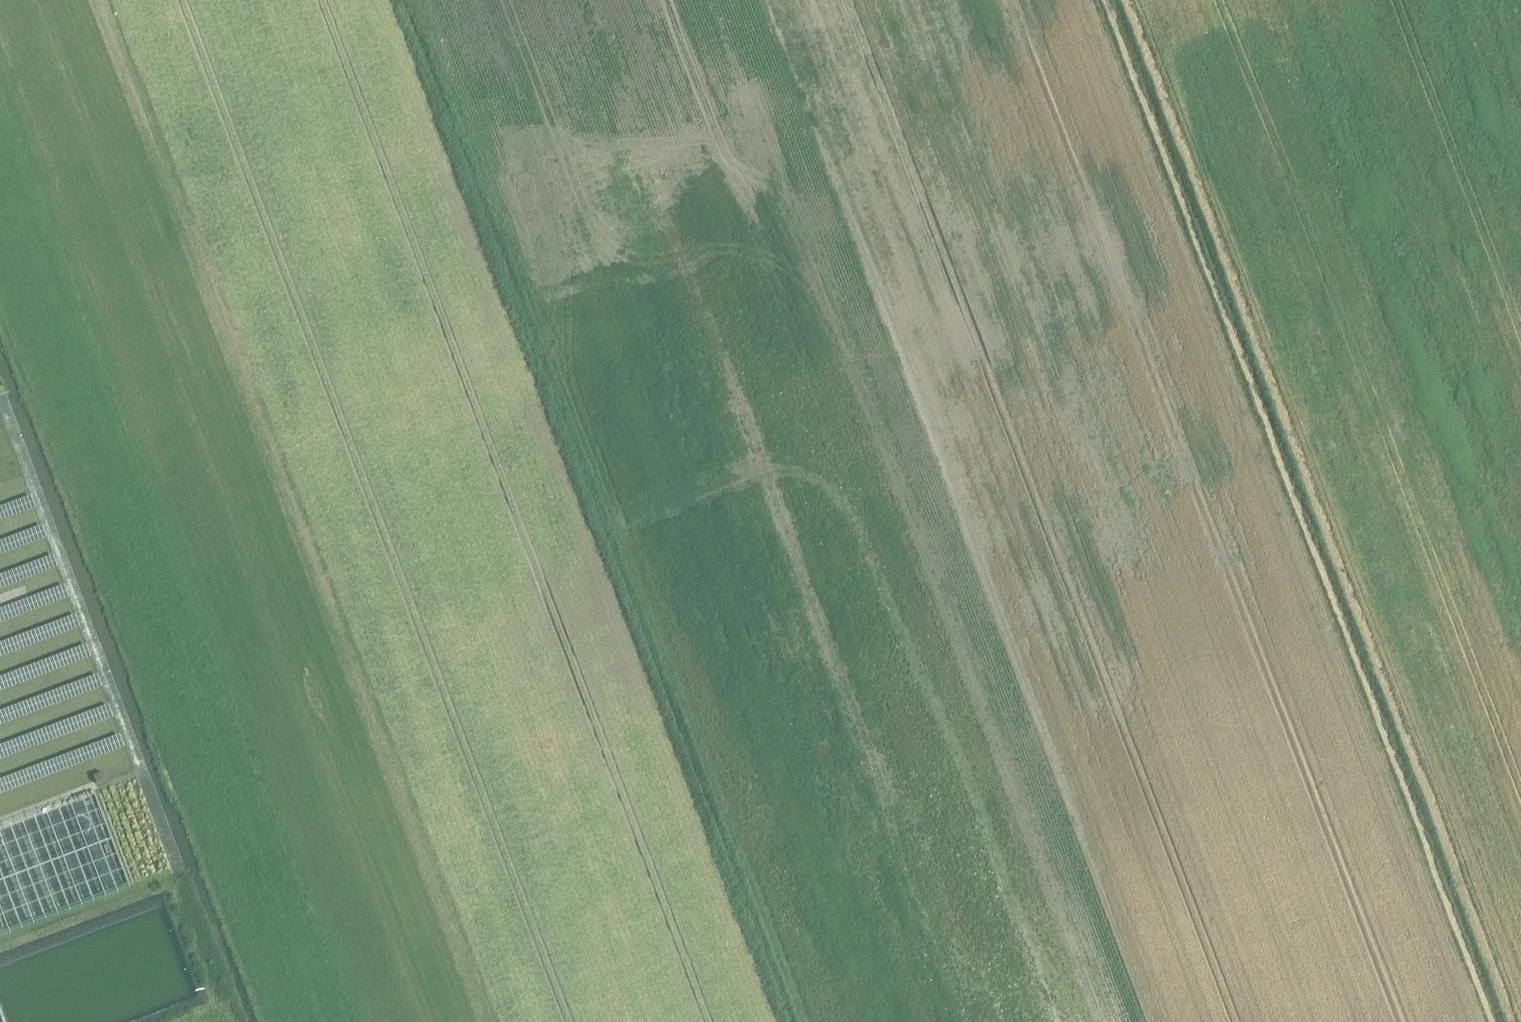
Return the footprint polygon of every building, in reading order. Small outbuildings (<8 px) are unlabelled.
[(131,885),(96,795),(0,831),(0,935),(131,885)]
